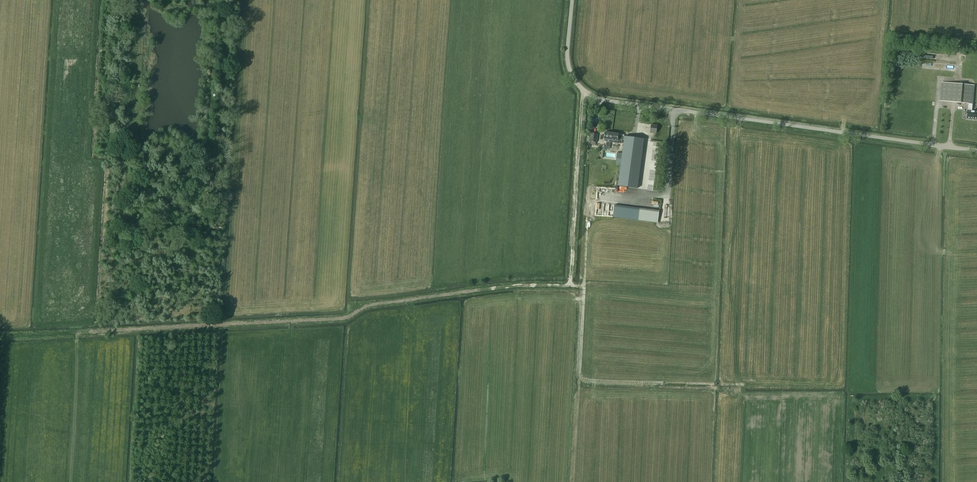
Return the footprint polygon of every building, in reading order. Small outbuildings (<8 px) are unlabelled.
[(942,82),(940,101),(969,104),(973,104),(975,84),(942,82)] [(967,119),(976,119),(976,111),(972,111),(973,104),(969,104),(968,110),(967,110),(967,119)] [(611,142),(621,144),(622,140),(624,140),(624,136),(618,135),(619,134),(612,133),(611,142)] [(624,140),(618,184),(638,187),(644,138),(624,135),(624,136),(624,140)] [(637,221),(657,222),(657,209),(638,208),(637,221)]
